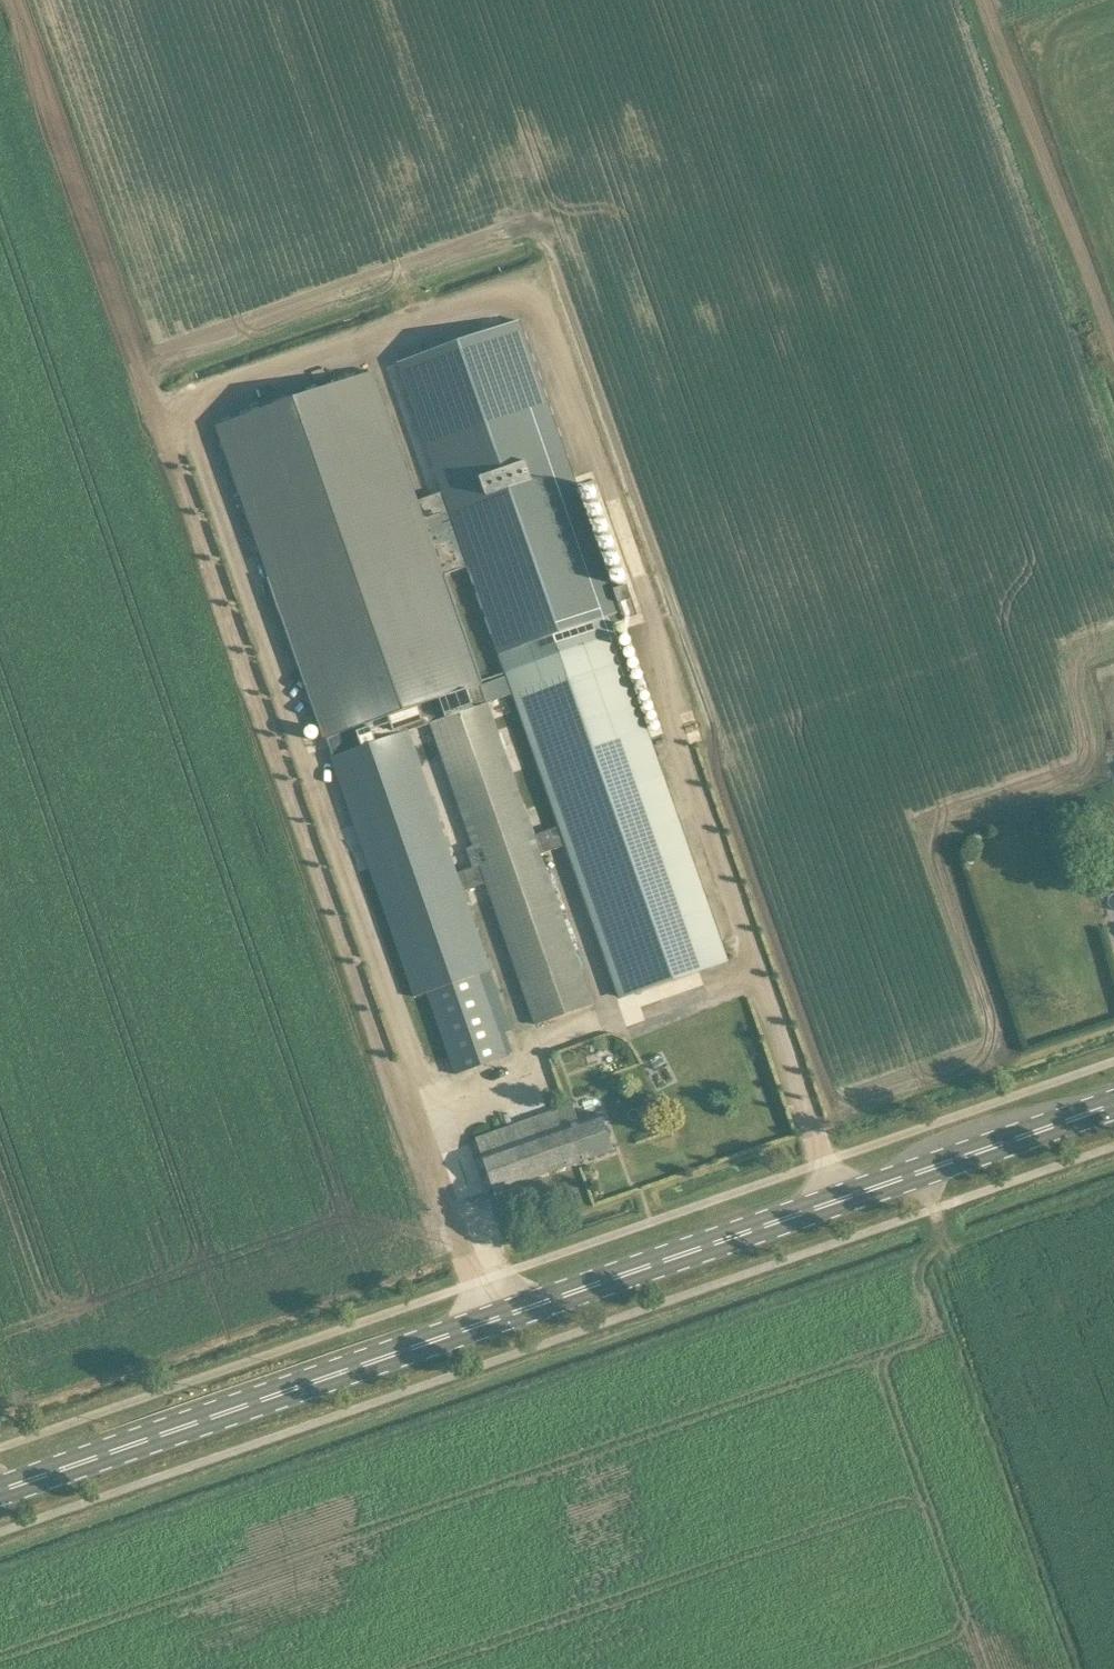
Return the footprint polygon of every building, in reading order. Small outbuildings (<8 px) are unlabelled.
[(457,1074),(508,1057),(507,1055),(500,1034),(507,1032),(512,1030),(491,970),(464,891),(485,884),(534,1027),(592,1007),(540,853),(565,845),(619,998),(699,970),(730,960),(616,634),(609,616),(621,612),(520,319),(397,361),(499,655),(505,672),(559,827),(533,835),(489,704),(487,705),(480,683),(482,683),(474,660),(374,370),(217,424),(320,722),(326,737),(327,737),(333,755),(332,756),(363,846),(371,868),(402,1014),(429,992),(457,1074)] [(477,1139),(494,1188),(495,1191),(614,1149),(602,1113),(579,1121),(573,1104),(477,1139)]
